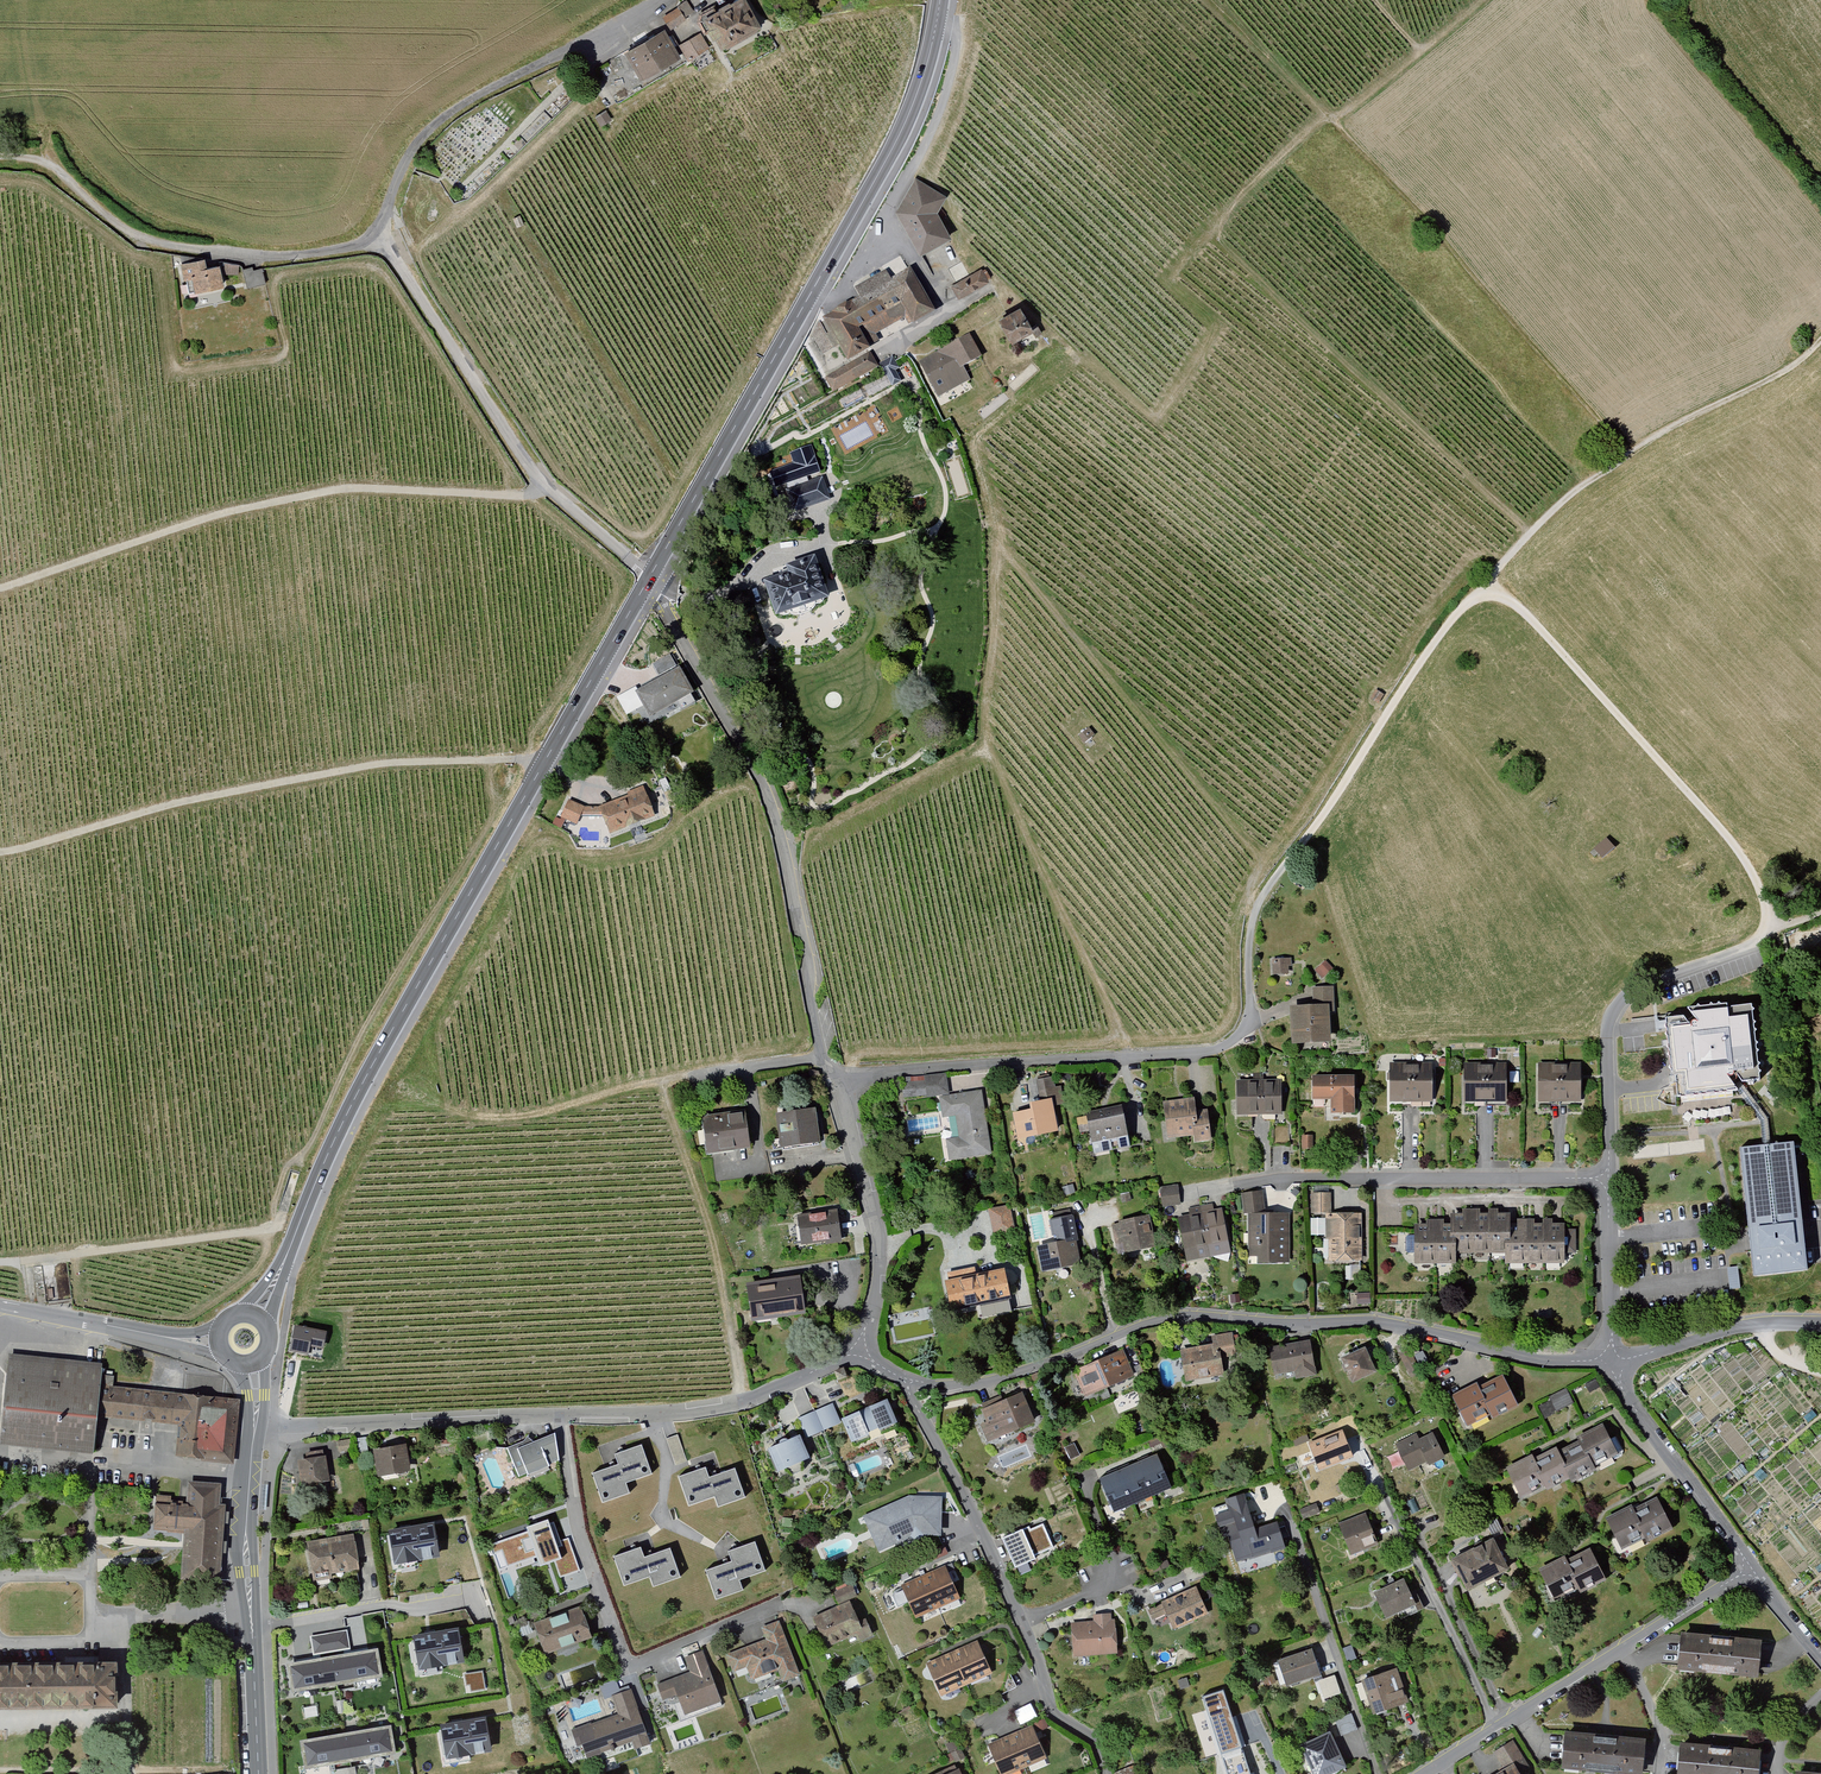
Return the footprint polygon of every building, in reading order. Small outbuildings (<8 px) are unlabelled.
[(705,15),(725,49),(766,24),(752,0),(731,0),(705,15)] [(663,16),(672,29),(688,18),(679,5),(663,16)] [(666,25),(625,49),(643,79),(683,56),(666,25)] [(704,30),(680,43),(687,58),(712,45),(704,30)] [(597,118),(600,125),(611,119),(607,112),(597,118)] [(895,212),(925,255),(955,243),(942,213),(948,195),(915,177),(895,212)] [(521,215),(513,219),(517,227),(524,223),(521,215)] [(206,260),(182,264),(185,279),(194,278),(197,293),(225,288),(221,265),(207,268),(206,260)] [(859,299),(820,319),(822,323),(810,337),(822,351),(839,342),(850,362),(879,347),(873,337),(909,318),(914,327),(939,314),(913,263),(892,273),(888,266),(851,285),(859,299)] [(226,264),(224,275),(238,277),(241,266),(226,264)] [(263,282),(261,264),(244,266),(246,284),(263,282)] [(951,286),(959,300),(990,283),(983,269),(951,286)] [(1023,308),(1001,320),(1011,340),(1034,329),(1023,308)] [(1038,325),(1034,327),(1039,337),(1043,335),(1038,325)] [(917,360),(937,401),(975,382),(967,365),(983,357),(971,333),(917,360)] [(871,355),(826,379),(833,393),(879,370),(871,355)] [(892,357),(877,364),(884,379),(887,377),(893,389),(905,383),(892,357)] [(869,401),(893,389),(887,377),(864,390),(869,401)] [(844,410),(864,401),(860,393),(840,402),(844,410)] [(786,485),(795,512),(829,501),(821,478),(808,482),(807,478),(819,474),(811,449),(793,455),(797,468),(776,474),(780,486),(786,485)] [(765,581),(778,619),(835,600),(819,556),(789,566),(791,572),(765,581)] [(672,655),(652,664),(657,675),(677,665),(672,655)] [(644,703),(651,716),(673,706),(678,716),(700,705),(680,669),(638,690),(627,696),(625,691),(613,698),(622,714),(644,703)] [(1369,700),(1377,706),(1385,697),(1376,691),(1369,700)] [(1077,735),(1086,745),(1094,737),(1085,727),(1077,735)] [(607,817),(614,834),(657,815),(642,790),(601,805),(586,806),(570,801),(563,817),(578,825),(582,817),(607,817)] [(1608,839),(1595,851),(1603,860),(1616,848),(1608,839)] [(1288,956),(1270,958),(1272,975),(1290,973),(1288,956)] [(1293,1007),(1295,1048),(1332,1046),(1331,1009),(1336,1009),(1335,986),(1317,987),(1317,1006),(1293,1007)] [(1687,1081),(1688,1101),(1742,1097),(1741,1082),(1765,1080),(1760,1015),(1736,1017),(1735,1006),(1696,1009),(1696,1021),(1670,1023),(1671,1027),(1675,1082),(1687,1081)] [(1391,1065),(1391,1103),(1413,1103),(1414,1065),(1391,1065)] [(1435,1066),(1414,1065),(1413,1103),(1434,1103),(1435,1066)] [(1539,1065),(1538,1103),(1561,1104),(1562,1065),(1539,1065)] [(1583,1066),(1562,1065),(1561,1104),(1583,1103),(1583,1066)] [(1464,1102),(1487,1102),(1487,1066),(1465,1066),(1464,1102)] [(1508,1066),(1487,1066),(1487,1102),(1508,1102),(1508,1066)] [(817,1072),(808,1069),(809,1079),(819,1078),(817,1072)] [(902,1082),(904,1097),(941,1092),(944,1118),(958,1116),(960,1134),(945,1137),(949,1166),(995,1159),(984,1089),(948,1094),(945,1076),(902,1082)] [(1311,1077),(1311,1104),(1334,1104),(1334,1117),(1358,1117),(1358,1077),(1311,1077)] [(1261,1081),(1233,1082),(1233,1118),(1262,1117),(1261,1081)] [(1287,1081),(1261,1081),(1262,1117),(1287,1117),(1287,1081)] [(1034,1110),(1011,1114),(1017,1142),(1061,1133),(1056,1107),(1069,1105),(1064,1082),(1038,1086),(1041,1100),(1033,1102),(1034,1110)] [(1193,1099),(1160,1104),(1167,1143),(1195,1138),(1196,1148),(1216,1145),(1211,1115),(1196,1118),(1193,1099)] [(1121,1103),(1086,1112),(1096,1153),(1131,1145),(1121,1103)] [(776,1113),(780,1149),(822,1144),(818,1108),(776,1113)] [(702,1116),(709,1156),(753,1148),(747,1109),(702,1116)] [(938,1117),(904,1121),(906,1140),(940,1136),(938,1117)] [(1288,1128),(1270,1128),(1270,1147),(1289,1146),(1288,1128)] [(1314,1138),(1302,1137),(1302,1150),(1314,1151),(1314,1138)] [(1795,1149),(1742,1157),(1760,1285),(1813,1278),(1807,1236),(1795,1149)] [(1159,1190),(1161,1209),(1180,1207),(1178,1188),(1159,1190)] [(1264,1191),(1240,1195),(1243,1215),(1267,1211),(1264,1191)] [(1133,1194),(1120,1197),(1122,1206),(1135,1203),(1133,1194)] [(1336,1196),(1308,1195),(1308,1223),(1328,1224),(1327,1267),(1367,1268),(1369,1219),(1336,1218),(1336,1196)] [(989,1209),(994,1236),(1017,1232),(1012,1205),(989,1209)] [(1210,1206),(1198,1208),(1209,1258),(1229,1254),(1231,1249),(1223,1212),(1212,1215),(1210,1206)] [(1193,1262),(1209,1258),(1198,1208),(1187,1211),(1189,1219),(1176,1222),(1181,1251),(1187,1251),(1188,1259),(1193,1262)] [(798,1213),(800,1245),(842,1242),(839,1210),(798,1213)] [(1477,1211),(1457,1211),(1457,1222),(1458,1254),(1477,1254),(1477,1211)] [(1495,1211),(1477,1211),(1477,1254),(1496,1254),(1495,1211)] [(1512,1211),(1495,1211),(1496,1254),(1513,1254),(1513,1223),(1512,1211)] [(1293,1217),(1249,1215),(1248,1263),(1292,1265),(1293,1217)] [(1037,1247),(1042,1274),(1083,1267),(1074,1216),(1049,1220),(1053,1245),(1037,1247)] [(1111,1226),(1119,1256),(1158,1246),(1150,1216),(1111,1226)] [(1438,1222),(1416,1223),(1417,1265),(1438,1265),(1438,1222)] [(1457,1222),(1438,1222),(1438,1265),(1458,1265),(1458,1254),(1457,1222)] [(1550,1222),(1532,1223),(1533,1266),(1552,1266),(1550,1222)] [(1568,1222),(1550,1222),(1552,1266),(1569,1266),(1568,1222)] [(1532,1223),(1513,1223),(1514,1266),(1533,1266),(1532,1223)] [(949,1279),(954,1313),(1014,1304),(1009,1270),(949,1279)] [(749,1285),(754,1320),(808,1313),(804,1278),(749,1285)] [(327,1329),(295,1322),(290,1348),(321,1355),(327,1329)] [(1214,1345),(1182,1352),(1189,1383),(1229,1375),(1226,1356),(1239,1354),(1235,1333),(1213,1338),(1214,1345)] [(1313,1343),(1270,1351),(1275,1379),(1299,1374),(1300,1382),(1319,1378),(1313,1343)] [(96,1413),(99,1381),(101,1359),(10,1350),(2,1437),(93,1446),(96,1413)] [(1368,1350),(1343,1360),(1354,1386),(1379,1376),(1368,1350)] [(1074,1372),(1085,1398),(1135,1377),(1123,1351),(1074,1372)] [(766,1353),(758,1357),(762,1365),(770,1361),(766,1353)] [(835,1373),(839,1382),(848,1378),(844,1369),(835,1373)] [(1504,1374),(1450,1401),(1468,1436),(1522,1408),(1504,1374)] [(234,1394),(99,1381),(96,1413),(182,1421),(179,1453),(228,1458),(234,1394)] [(1594,1383),(1586,1388),(1591,1396),(1599,1390),(1594,1383)] [(1570,1391),(1551,1399),(1557,1414),(1576,1406),(1570,1391)] [(979,1426),(987,1444),(1037,1421),(1024,1393),(982,1412),(987,1423),(979,1426)] [(843,1419),(853,1444),(900,1425),(890,1401),(843,1419)] [(799,1420),(808,1438),(842,1423),(833,1404),(799,1420)] [(1547,1440),(1496,1468),(1519,1509),(1545,1495),(1548,1502),(1570,1490),(1572,1494),(1626,1464),(1604,1423),(1553,1451),(1547,1440)] [(1434,1468),(1449,1460),(1435,1434),(1425,1439),(1419,1427),(1390,1442),(1408,1475),(1431,1462),(1434,1468)] [(507,1453),(520,1477),(560,1462),(556,1433),(533,1442),(528,1439),(525,1442),(525,1445),(507,1453)] [(1345,1433),(1309,1449),(1319,1473),(1356,1458),(1345,1433)] [(770,1448),(780,1472),(812,1458),(802,1434),(770,1448)] [(383,1435),(371,1436),(373,1446),(384,1444),(383,1435)] [(352,1442),(336,1444),(337,1453),(353,1451),(352,1442)] [(375,1450),(379,1479),(410,1474),(406,1445),(375,1450)] [(594,1472),(604,1507),(634,1498),(631,1487),(656,1480),(645,1446),(616,1455),(619,1465),(610,1467),(594,1472)] [(302,1485),(329,1481),(325,1455),(299,1460),(302,1485)] [(1154,1457),(1136,1464),(1151,1498),(1171,1490),(1154,1457)] [(1136,1464),(1118,1472),(1133,1506),(1151,1498),(1136,1464)] [(756,1504),(741,1466),(717,1476),(710,1478),(706,1468),(680,1478),(693,1510),(718,1500),(725,1517),(756,1504)] [(1118,1472),(1097,1481),(1112,1514),(1133,1506),(1118,1472)] [(186,1498),(155,1496),(153,1527),(182,1530),(178,1572),(218,1576),(224,1501),(217,1500),(219,1482),(188,1479),(186,1498)] [(1657,1489),(1606,1518),(1630,1558),(1680,1529),(1657,1489)] [(913,1496),(865,1517),(881,1553),(924,1535),(945,1535),(943,1498),(913,1496)] [(1244,1499),(1212,1510),(1218,1527),(1236,1521),(1242,1539),(1230,1543),(1238,1565),(1288,1548),(1278,1519),(1254,1528),(1244,1499)] [(1317,1505),(1300,1511),(1303,1520),(1320,1514),(1317,1505)] [(1339,1523),(1352,1557),(1380,1546),(1367,1512),(1339,1523)] [(530,1533),(490,1547),(500,1575),(540,1561),(542,1566),(555,1561),(562,1558),(556,1542),(550,1525),(547,1518),(536,1522),(531,1524),(527,1525),(530,1533)] [(1043,1520),(1001,1539),(1012,1564),(1055,1545),(1043,1520)] [(405,1528),(388,1532),(394,1563),(440,1555),(435,1524),(405,1528)] [(307,1542),(312,1578),(358,1569),(353,1534),(336,1537),(307,1542)] [(1510,1573),(1492,1540),(1452,1562),(1470,1594),(1510,1573)] [(733,1559),(704,1570),(719,1607),(744,1597),(740,1588),(769,1576),(755,1541),(735,1549),(730,1550),(733,1559)] [(651,1543),(613,1559),(626,1591),(651,1580),(658,1597),(688,1585),(673,1549),(664,1553),(656,1556),(651,1543)] [(1566,1558),(1546,1571),(1565,1600),(1583,1589),(1589,1599),(1616,1582),(1595,1550),(1571,1566),(1566,1558)] [(946,1566),(925,1573),(940,1609),(961,1602),(946,1566)] [(901,1583),(915,1618),(940,1609),(925,1573),(901,1583)] [(1411,1581),(1378,1594),(1390,1624),(1423,1612),(1411,1581)] [(1200,1583),(1145,1607),(1151,1623),(1170,1615),(1178,1633),(1215,1617),(1200,1583)] [(853,1585),(833,1593),(838,1604),(857,1596),(853,1585)] [(830,1648),(859,1635),(863,1643),(874,1638),(867,1622),(863,1624),(852,1600),(815,1616),(830,1648)] [(581,1607),(534,1622),(545,1655),(592,1639),(581,1607)] [(1072,1623),(1073,1656),(1119,1653),(1117,1619),(1110,1619),(1110,1612),(1094,1613),(1095,1621),(1072,1623)] [(767,1639),(725,1655),(733,1674),(748,1668),(752,1678),(779,1668),(785,1682),(801,1676),(780,1621),(762,1628),(767,1639)] [(429,1633),(413,1636),(418,1665),(418,1670),(464,1662),(459,1628),(429,1633)] [(346,1629),(311,1636),(314,1658),(350,1652),(346,1629)] [(1684,1634),(1680,1673),(1684,1673),(1760,1681),(1764,1642),(1684,1634)] [(977,1644),(952,1654),(966,1687),(991,1677),(977,1644)] [(289,1663),(294,1691),(382,1675),(377,1647),(364,1649),(350,1652),(314,1658),(299,1661),(289,1663)] [(1311,1647),(1279,1660),(1291,1690),(1323,1677),(1311,1647)] [(693,1672),(658,1685),(664,1700),(676,1695),(684,1717),(723,1703),(704,1649),(687,1655),(693,1672)] [(927,1664),(941,1697),(966,1687),(952,1654),(927,1664)] [(116,1710),(116,1664),(0,1663),(0,1709),(116,1710)] [(482,1671),(464,1674),(466,1686),(470,1685),(471,1692),(485,1689),(482,1671)] [(1402,1671),(1367,1683),(1378,1715),(1414,1702),(1402,1671)] [(1335,1677),(1318,1683),(1325,1702),(1341,1696),(1335,1677)] [(593,1737),(599,1751),(633,1739),(637,1749),(652,1744),(631,1686),(611,1694),(619,1713),(576,1729),(581,1741),(593,1737)] [(1223,1686),(1184,1701),(1195,1733),(1236,1720),(1223,1686)] [(317,1705),(303,1708),(305,1718),(318,1716),(317,1705)] [(455,1724),(438,1727),(443,1758),(489,1750),(484,1720),(484,1719),(455,1724)] [(302,1742),(307,1771),(329,1767),(372,1758),(399,1753),(394,1725),(302,1742)] [(1032,1727),(1010,1736),(1024,1770),(1046,1761),(1032,1727)] [(1564,1771),(1596,1773),(1645,1773),(1648,1738),(1568,1731),(1564,1771)] [(1300,1748),(1312,1773),(1335,1773),(1348,1768),(1332,1733),(1300,1748)] [(997,1773),(1013,1773),(1024,1770),(1010,1736),(985,1745),(997,1773)] [(1514,1740),(1493,1752),(1505,1772),(1517,1766),(1522,1773),(1530,1768),(1514,1740)] [(1762,1750),(1682,1742),(1678,1773),(1760,1773),(1762,1750)] [(1116,1773),(1117,1773),(1138,1773),(1135,1765),(1116,1773)] [(1503,1773),(1522,1773),(1517,1766),(1505,1772),(1503,1773)]
